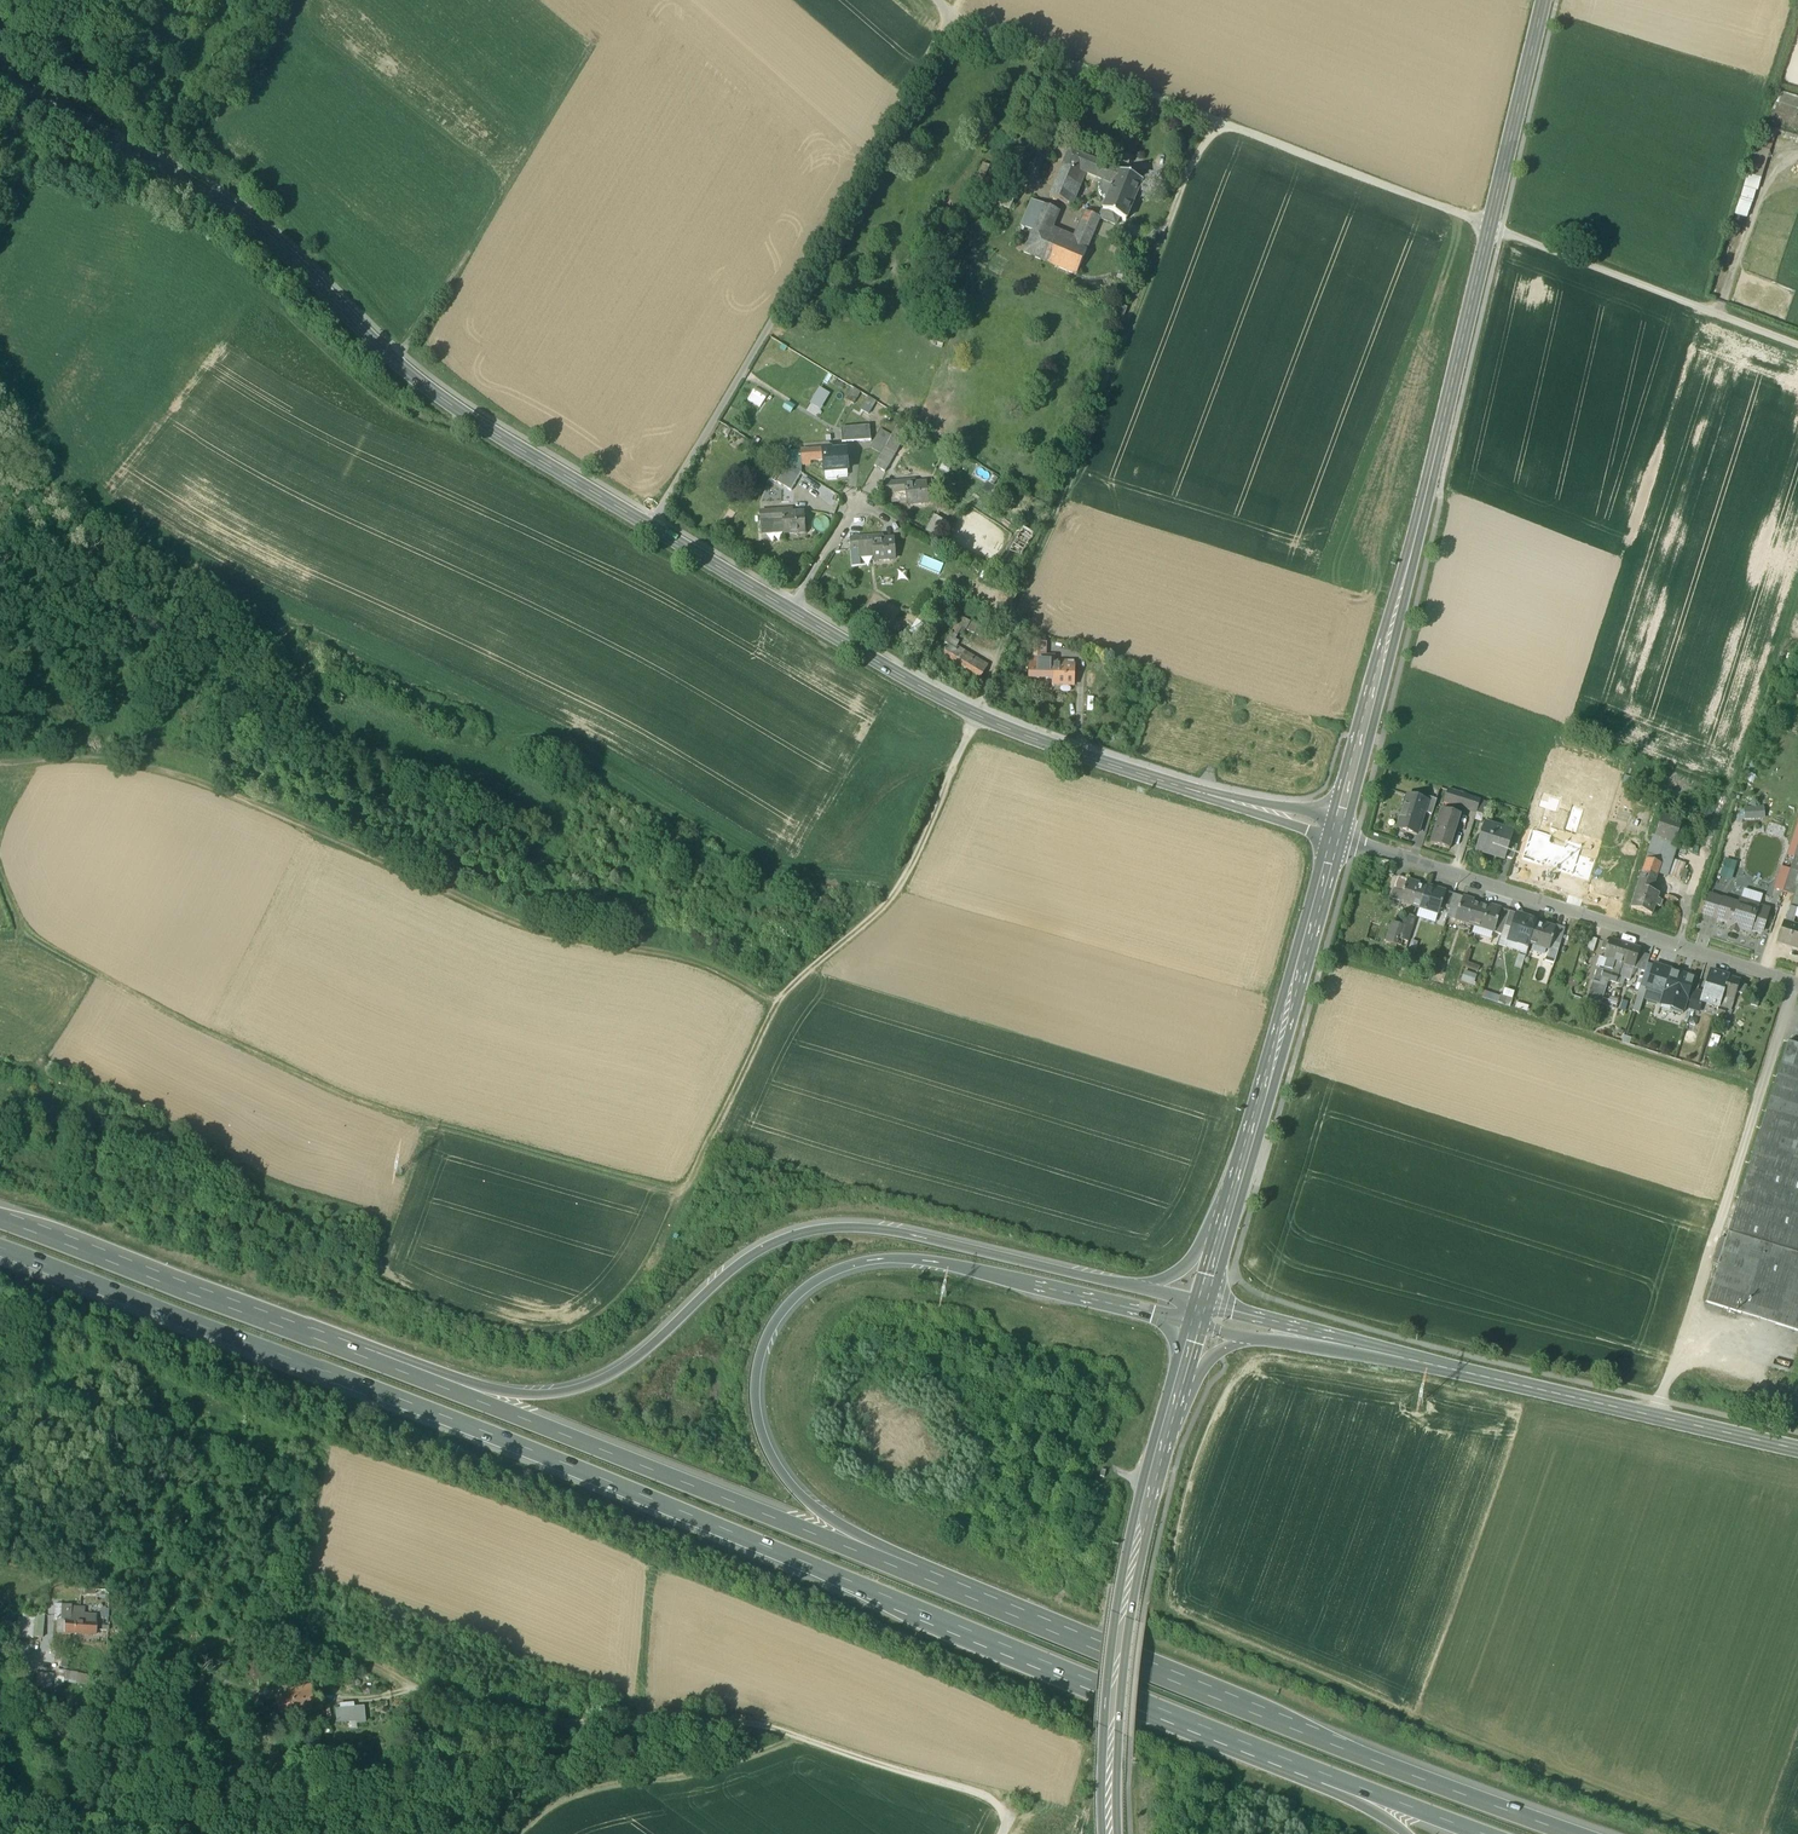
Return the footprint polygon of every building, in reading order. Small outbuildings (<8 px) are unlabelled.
[(1782,91),(1771,124),(1797,133),(1797,96),(1782,91)] [(1751,218),(1777,132),(1767,129),(1741,215),(1751,218)] [(1143,182),(1070,152),(1064,165),(1083,173),(1086,175),(1100,181),(1114,187),(1108,200),(1104,211),(1120,218),(1127,221),(1143,182)] [(1064,165),(1051,198),(1070,206),(1083,173),(1064,165)] [(1114,187),(1100,181),(1098,185),(1098,190),(1100,195),(1104,198),(1108,200),(1114,187)] [(1032,201),(1022,228),(1033,232),(1044,206),(1032,201)] [(1073,246),(1045,235),(1055,211),(1044,206),(1033,232),(1025,253),(1077,275),(1087,252),(1073,246)] [(1120,218),(1104,211),(1101,218),(1100,219),(1116,226),(1120,218)] [(1101,218),(1087,212),(1080,229),(1094,235),(1100,219),(1101,218)] [(1094,235),(1080,229),(1073,246),(1087,252),(1094,235)] [(1121,305),(1117,316),(1124,319),(1128,307),(1121,305)] [(761,407),(769,395),(757,386),(748,398),(761,407)] [(859,396),(850,391),(845,399),(854,404),(859,396)] [(868,402),(859,396),(854,404),(863,410),(868,402)] [(870,427),(841,429),(843,443),(871,441),(870,427)] [(891,437),(880,431),(870,448),(881,454),(885,448),(891,437)] [(895,454),(885,448),(881,454),(875,466),(885,472),(895,454)] [(838,452),(832,453),(832,450),(824,450),(824,451),(825,461),(825,473),(826,473),(838,472),(848,471),(847,451),(838,452)] [(824,451),(802,452),(803,467),(812,466),(811,462),(825,461),(824,451)] [(777,483),(791,492),(800,477),(787,468),(777,483)] [(838,472),(826,473),(826,479),(828,481),(837,480),(838,478),(838,472)] [(913,482),(906,483),(907,493),(909,505),(929,503),(927,483),(914,485),(913,482)] [(906,483),(883,485),(885,499),(894,498),(893,495),(907,493),(906,483)] [(805,514),(791,515),(790,511),(783,512),(784,531),(784,534),(806,533),(805,514)] [(783,512),(760,513),(762,533),(784,531),(783,512)] [(895,539),(880,540),(880,537),(873,538),(874,557),(874,560),(896,559),(895,539)] [(873,538),(850,539),(852,567),(861,566),(860,557),(874,557),(873,538)] [(920,565),(940,573),(944,563),(924,555),(920,565)] [(932,600),(925,611),(932,615),(939,604),(932,600)] [(971,622),(960,617),(956,625),(962,628),(967,631),(971,622)] [(978,626),(971,622),(967,631),(974,634),(978,626)] [(956,625),(949,637),(955,640),(962,628),(956,625)] [(1045,636),(1032,632),(1031,643),(1045,643),(1045,636)] [(1045,643),(1031,643),(1031,658),(1044,658),(1045,643)] [(987,668),(949,646),(943,656),(981,678),(987,668)] [(1044,658),(1031,658),(1030,676),(1053,676),(1054,662),(1061,663),(1061,658),(1044,658)] [(1061,666),(1061,663),(1054,662),(1053,676),(1053,682),(1053,685),(1074,685),(1075,667),(1061,666)] [(1480,801),(1447,790),(1444,801),(1462,807),(1462,808),(1476,813),(1480,801)] [(1426,802),(1408,796),(1398,828),(1417,834),(1424,812),(1427,802),(1426,802)] [(1437,800),(1428,797),(1426,802),(1427,802),(1424,812),(1432,815),(1437,800)] [(1489,804),(1480,801),(1476,813),(1485,816),(1489,804)] [(1766,805),(1746,806),(1747,819),(1767,818),(1766,805)] [(1460,815),(1442,809),(1430,844),(1449,850),(1460,815)] [(1682,823),(1662,816),(1655,837),(1675,844),(1675,843),(1682,823)] [(1513,833),(1484,823),(1476,850),(1488,854),(1488,852),(1504,857),(1504,859),(1505,860),(1505,858),(1510,844),(1513,833)] [(1675,844),(1655,837),(1647,860),(1660,864),(1660,865),(1669,868),(1676,844),(1675,843),(1675,844)] [(1517,846),(1510,844),(1505,858),(1513,860),(1517,846)] [(1794,856),(1790,870),(1797,872),(1797,858),(1794,856)] [(1672,859),(1667,875),(1673,877),(1679,862),(1672,859)] [(1660,864),(1647,860),(1638,888),(1651,892),(1657,873),(1660,865),(1660,864)] [(1686,864),(1679,862),(1673,877),(1680,880),(1686,864)] [(1734,866),(1725,863),(1721,875),(1730,878),(1734,866)] [(1669,868),(1660,865),(1657,873),(1666,876),(1669,868)] [(1790,870),(1783,892),(1794,895),(1796,887),(1797,882),(1797,872),(1790,870)] [(1406,880),(1397,877),(1392,891),(1401,894),(1402,891),(1404,891),(1407,880),(1406,880)] [(1418,883),(1407,880),(1404,891),(1402,891),(1401,894),(1399,902),(1419,909),(1425,889),(1417,887),(1418,883)] [(1796,887),(1794,895),(1787,916),(1784,924),(1797,929),(1797,887),(1796,887)] [(1431,892),(1425,889),(1419,909),(1438,915),(1441,907),(1442,903),(1440,903),(1444,892),(1444,891),(1433,888),(1431,892)] [(1651,892),(1638,888),(1631,909),(1652,916),(1655,906),(1660,907),(1662,901),(1657,899),(1658,895),(1651,892)] [(1401,894),(1392,891),(1390,899),(1399,902),(1401,894)] [(1453,895),(1444,892),(1440,903),(1442,903),(1441,907),(1449,909),(1453,895)] [(1462,898),(1453,895),(1449,909),(1446,917),(1454,920),(1458,908),(1459,909),(1462,898)] [(1724,900),(1710,895),(1704,914),(1718,918),(1724,900)] [(1473,901),(1462,897),(1462,898),(1459,909),(1458,908),(1454,920),(1474,926),(1480,907),(1472,904),(1473,901)] [(1739,905),(1724,900),(1718,918),(1729,922),(1728,926),(1749,932),(1750,928),(1762,932),(1767,913),(1756,910),(1758,906),(1740,901),(1739,905)] [(1489,906),(1488,909),(1480,907),(1474,926),(1493,932),(1497,921),(1496,920),(1499,910),(1499,909),(1489,906)] [(1509,913),(1499,910),(1496,920),(1497,921),(1493,932),(1502,935),(1504,927),(1509,913)] [(1516,914),(1509,912),(1509,913),(1504,927),(1511,929),(1516,914)] [(1408,914),(1405,924),(1393,920),(1386,941),(1409,947),(1418,917),(1408,914)] [(1537,920),(1516,914),(1511,929),(1507,941),(1528,948),(1529,944),(1536,924),(1537,920)] [(1543,922),(1542,926),(1536,924),(1529,944),(1548,950),(1549,950),(1552,939),(1551,938),(1555,927),(1555,926),(1543,922)] [(1784,924),(1778,945),(1797,951),(1797,929),(1784,924)] [(1564,930),(1555,927),(1551,938),(1552,939),(1549,950),(1548,950),(1545,960),(1554,963),(1564,930)] [(1596,939),(1590,937),(1586,950),(1593,952),(1596,939)] [(1609,938),(1608,943),(1603,941),(1601,948),(1605,950),(1603,958),(1606,959),(1615,961),(1621,942),(1609,938)] [(1621,942),(1615,961),(1622,964),(1626,965),(1632,946),(1621,942)] [(1640,948),(1632,946),(1626,965),(1634,968),(1639,952),(1640,948)] [(1649,956),(1639,952),(1634,968),(1644,971),(1649,956)] [(1606,959),(1604,967),(1604,968),(1603,970),(1604,971),(1611,973),(1615,961),(1606,959)] [(1622,964),(1615,961),(1611,973),(1617,975),(1618,975),(1619,974),(1622,964)] [(1663,996),(1671,971),(1654,966),(1646,990),(1663,996)] [(1603,970),(1597,969),(1593,981),(1597,982),(1598,981),(1600,982),(1601,978),(1604,971),(1603,970)] [(1475,983),(1478,975),(1466,970),(1462,979),(1475,983)] [(1611,973),(1604,971),(1601,978),(1609,980),(1611,973)] [(1694,979),(1671,971),(1663,996),(1673,999),(1677,1000),(1678,997),(1687,1000),(1690,991),(1694,979)] [(1729,977),(1712,972),(1704,995),(1702,1001),(1704,1001),(1719,1006),(1729,977)] [(1617,975),(1611,973),(1609,980),(1615,982),(1617,975)] [(1625,976),(1619,974),(1618,975),(1617,975),(1615,982),(1622,985),(1625,976)] [(1740,981),(1729,977),(1720,1005),(1732,1008),(1737,992),(1744,995),(1746,986),(1740,984),(1740,981)] [(1501,1003),(1512,1006),(1516,991),(1505,988),(1501,1003)] [(1484,997),(1499,1001),(1501,996),(1486,991),(1484,997)] [(1697,993),(1690,991),(1687,1000),(1685,1007),(1691,1009),(1697,993)] [(1761,993),(1755,991),(1750,1005),(1757,1007),(1761,993)] [(1704,995),(1697,993),(1691,1009),(1700,1012),(1704,1001),(1702,1001),(1704,995)] [(1673,999),(1663,996),(1661,1004),(1670,1007),(1673,999)] [(1677,1000),(1673,999),(1670,1007),(1670,1010),(1671,1012),(1680,1015),(1682,1014),(1685,1007),(1687,1000),(1678,997),(1677,1000)] [(1726,1010),(1719,1008),(1717,1015),(1724,1018),(1725,1014),(1726,1010)] [(1729,1023),(1722,1021),(1720,1027),(1727,1030),(1729,1023)] [(1739,1198),(1797,1217),(1797,1046),(1788,1042),(1739,1198)] [(1739,1198),(1725,1240),(1718,1264),(1706,1303),(1797,1332),(1797,1217),(1739,1198)] [(1721,1238),(1713,1261),(1718,1264),(1725,1240),(1721,1238)] [(82,1612),(69,1611),(69,1610),(54,1609),(53,1623),(58,1623),(57,1638),(94,1639),(95,1620),(81,1619),(82,1612)] [(43,1618),(35,1617),(33,1641),(41,1642),(43,1618)] [(56,1674),(54,1685),(61,1686),(62,1682),(77,1685),(78,1678),(56,1674)] [(37,1690),(37,1692),(41,1692),(42,1689),(50,1689),(51,1679),(36,1677),(35,1688),(37,1688),(37,1690)] [(311,1686),(285,1692),(286,1696),(277,1698),(282,1717),(316,1710),(311,1686)] [(352,1704),(340,1705),(341,1709),(336,1710),(337,1722),(357,1720),(357,1723),(365,1722),(363,1707),(353,1708),(352,1704)]
